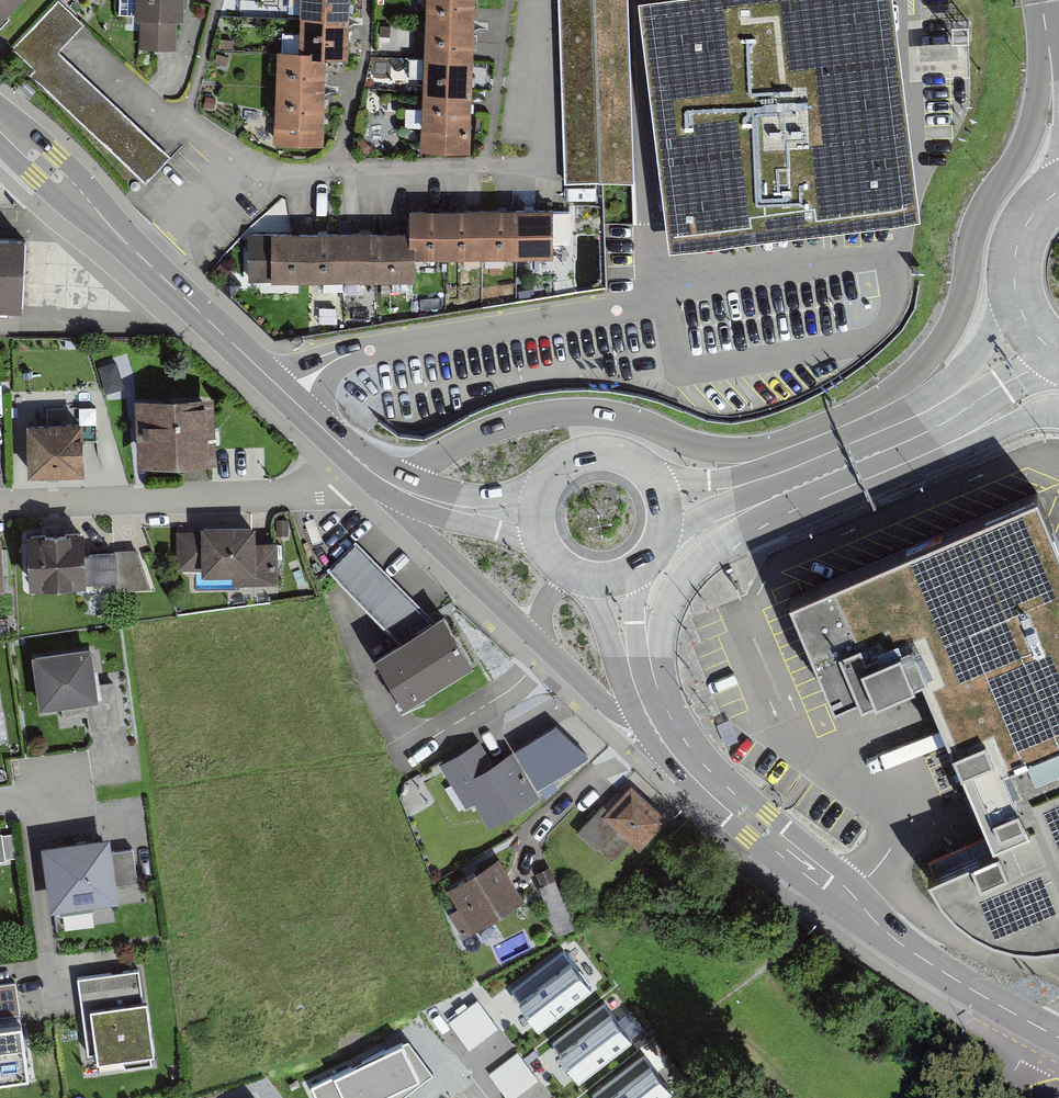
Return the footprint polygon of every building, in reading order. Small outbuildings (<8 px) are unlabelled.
[(17,0),(0,0),(0,19),(17,0)] [(60,0),(58,0),(12,49),(34,70),(29,75),(145,184),(172,155),(59,50),(85,23),(60,0)] [(183,16),(184,0),(136,0),(135,14),(140,14),(177,15),(183,16)] [(301,17),(349,18),(349,12),(350,0),(301,0),(301,11),(301,17)] [(425,23),(474,25),(475,0),(426,0),(425,23)] [(634,179),(628,0),(558,0),(564,181),(634,179)] [(670,245),(921,215),(895,0),(640,0),(670,245)] [(177,15),(140,14),(139,47),(176,48),(177,15)] [(326,53),(348,54),(349,18),(301,17),(300,47),(299,50),(326,51),(326,53)] [(424,65),(472,67),(474,25),(425,23),(424,65)] [(277,46),(276,94),(325,95),(326,53),(326,51),(299,50),(300,47),(277,46)] [(424,65),(422,107),(471,109),(472,67),(424,65)] [(274,142),(323,143),(325,95),(276,94),(274,142)] [(421,149),(470,150),(471,109),(422,107),(421,149)] [(446,254),(482,254),(481,205),(445,206),(446,254)] [(518,254),(518,205),(481,205),(482,254),(518,254)] [(518,254),(554,253),(554,242),(554,210),(554,205),(518,205),(518,254)] [(415,254),(446,254),(445,206),(409,206),(410,227),(412,227),(412,254),(415,254)] [(570,209),(554,210),(554,242),(571,242),(570,209)] [(379,277),(415,277),(415,254),(412,254),(412,227),(410,227),(379,228),(379,277)] [(307,278),(307,228),(271,228),(271,231),(271,278),(307,278)] [(307,278),(343,277),(343,228),(307,228),(307,278)] [(379,277),(379,228),(343,228),(343,277),(379,277)] [(271,278),(271,231),(249,231),(249,278),(271,278)] [(0,240),(0,312),(24,313),(27,241),(0,240)] [(215,399),(139,402),(141,465),(217,463),(215,399)] [(86,422),(29,426),(32,482),(90,479),(86,422)] [(792,593),(819,663),(835,704),(920,668),(976,793),(997,842),(932,869),(937,880),(950,897),(967,912),(991,924),(1013,931),(1042,933),(1058,931),(1058,534),(1039,489),(792,593)] [(201,529),(176,530),(177,569),(202,568),(202,571),(233,570),(233,582),(279,581),(278,539),(256,539),(255,522),(201,523),(201,529)] [(85,536),(33,536),(33,585),(121,584),(121,592),(152,591),(152,580),(142,554),(87,556),(85,536)] [(432,616),(356,539),(328,567),(398,637),(432,616)] [(473,659),(443,610),(432,616),(398,637),(375,651),(405,700),(473,659)] [(91,644),(32,652),(40,706),(61,703),(99,698),(97,682),(91,644)] [(97,682),(99,698),(61,703),(63,717),(87,714),(89,730),(121,726),(115,680),(97,682)] [(556,725),(516,750),(538,786),(587,756),(556,725)] [(487,772),(473,748),(442,767),(453,784),(467,776),(491,816),(529,793),(509,759),(487,772)] [(672,827),(631,789),(610,812),(603,805),(580,830),(616,863),(634,844),(646,855),(672,827)] [(110,833),(41,842),(50,908),(119,899),(117,884),(113,850),(110,833)] [(113,850),(117,884),(138,881),(133,847),(113,850)] [(517,896),(496,864),(454,890),(463,905),(450,913),(464,935),(479,926),(476,922),(517,896)] [(574,926),(548,868),(536,874),(551,908),(547,910),(557,933),(574,926)] [(591,985),(565,951),(513,991),(539,1025),(591,985)] [(139,967),(77,976),(88,1053),(97,1052),(98,1060),(155,1052),(147,998),(143,999),(139,967)] [(0,983),(0,1023),(21,1021),(16,981),(0,983)] [(497,1026),(477,1000),(449,1022),(469,1048),(497,1026)] [(631,1038),(605,1004),(553,1045),(579,1079),(631,1038)] [(29,1077),(21,1021),(0,1023),(0,1081),(29,1077)] [(311,1087),(316,1097),(344,1097),(345,1097),(375,1097),(386,1092),(391,1097),(400,1097),(433,1072),(407,1039),(311,1087)] [(517,1052),(489,1074),(508,1097),(512,1097),(537,1078),(517,1052)] [(645,1055),(593,1095),(595,1097),(660,1097),(672,1089),(645,1055)]
